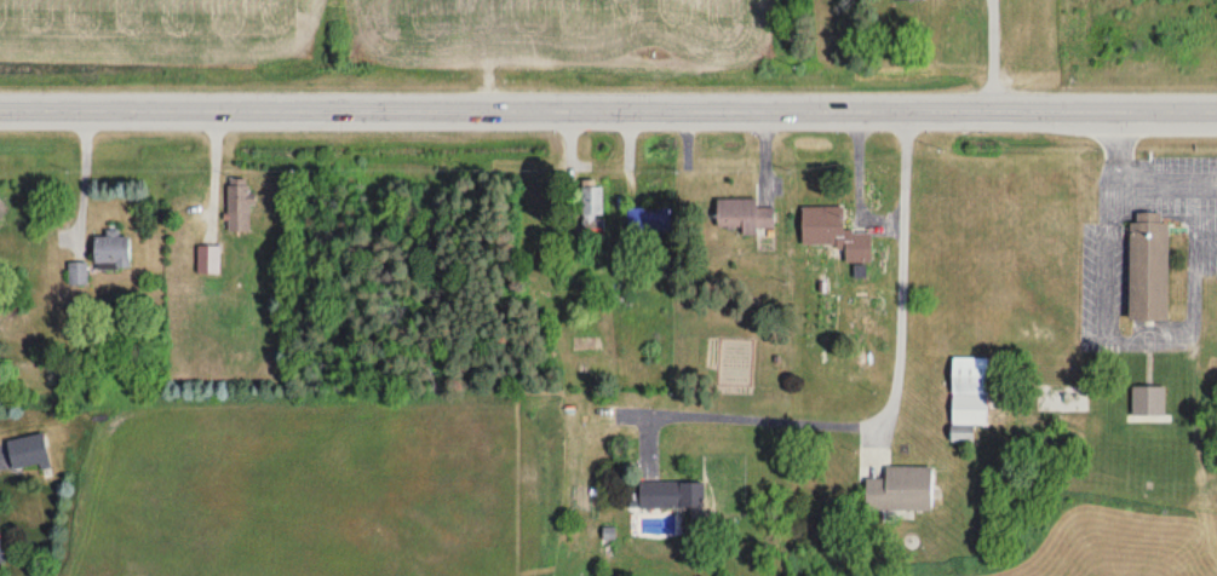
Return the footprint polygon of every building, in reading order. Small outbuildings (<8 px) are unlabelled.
[(251,231),(251,179),(227,179),(227,231),(251,231)] [(604,229),(604,185),(584,185),(584,229),(604,229)] [(1135,197),(1135,208),(1126,208),(1129,306),(1167,305),(1166,209),(1156,209),(1156,198),(1135,197)] [(756,199),(717,199),(717,233),(775,233),(775,207),(756,207),(756,199)] [(844,206),(802,206),(802,247),(845,247),(845,261),(872,261),(871,232),(845,232),(844,206)] [(94,235),(94,266),(129,266),(129,235),(94,235)] [(198,273),(220,273),(220,246),(198,246),(198,273)] [(85,265),(70,265),(70,284),(85,284),(85,265)] [(988,357),(952,357),(951,442),(973,443),(973,425),(987,425),(988,357)] [(1165,414),(1165,386),(1132,386),(1132,414),(1165,414)] [(6,440),(12,471),(49,463),(43,432),(6,440)] [(931,466),(886,466),(886,478),(866,478),(866,509),(931,510),(931,466)] [(690,508),(690,519),(704,519),(704,481),(639,481),(639,508),(690,508)]
